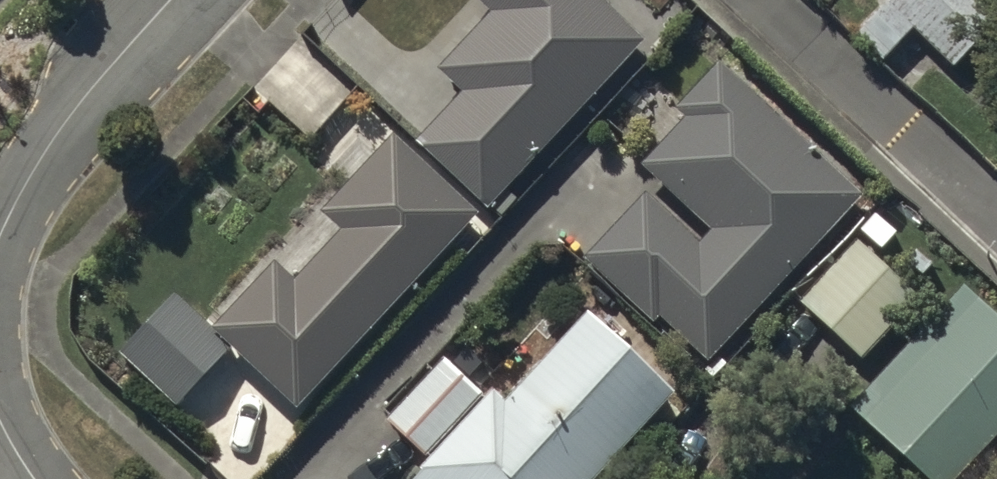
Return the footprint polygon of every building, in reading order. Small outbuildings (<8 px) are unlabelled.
[(416,138),(489,206),(649,36),(610,0),(484,0),(492,8),(437,67),(461,90),(416,138)] [(992,0),(886,0),(859,28),(885,53),(912,24),(972,81),(996,54),(996,5),(992,0)] [(866,192),(720,58),(675,106),(685,115),(640,163),(710,227),(698,239),(643,188),(581,255),(653,321),(659,314),(710,361),(866,192)] [(479,211),(393,129),(318,208),(339,229),(294,276),(277,260),(215,326),(296,403),(479,211)] [(894,230),(875,213),(861,228),(881,245),(894,230)] [(918,294),(856,236),(800,296),(862,354),(918,294)] [(965,280),(848,404),(928,478),(949,478),(996,428),(996,311),(965,280)] [(231,346),(173,292),(119,350),(177,404),(231,346)] [(491,392),(412,478),(595,478),(675,391),(589,313),(505,405),(491,392)] [(441,357),(387,416),(425,450),(479,391),(441,357)]
